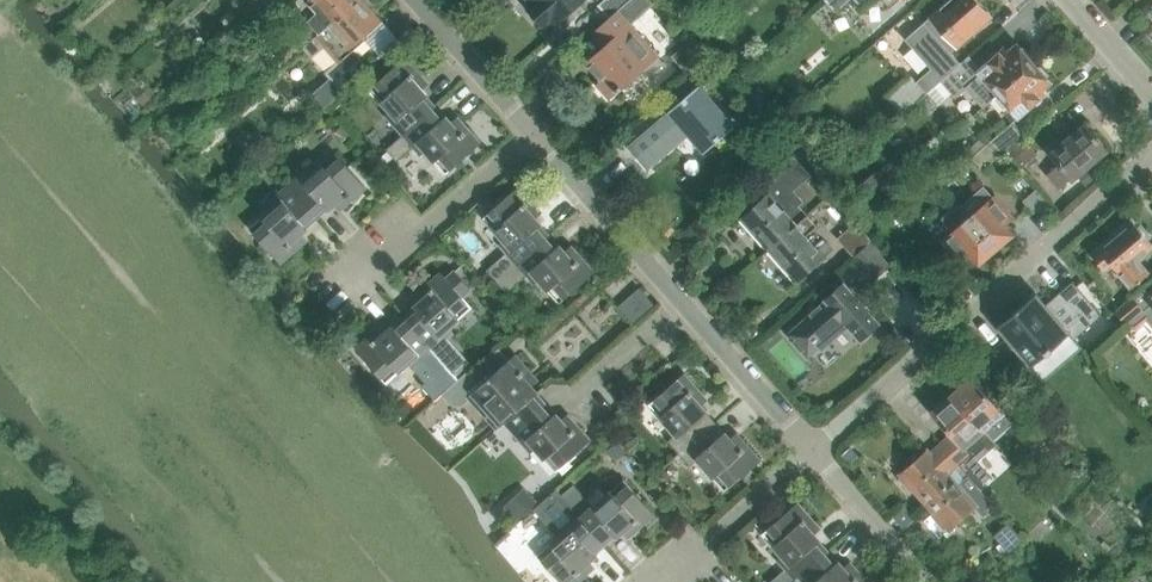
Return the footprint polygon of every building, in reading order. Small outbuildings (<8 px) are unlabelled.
[(294,0),(267,0),(265,2),(277,15),(294,0)] [(358,0),(298,0),(295,2),(308,16),(315,10),(318,14),(310,21),(316,27),(299,42),(304,48),(358,0)] [(370,71),(354,53),(368,39),(366,36),(380,23),(360,0),(358,0),(304,48),(313,57),(325,47),(338,61),(326,72),(345,93),(370,71)] [(581,0),(532,0),(534,2),(529,7),(546,27),(551,22),(553,25),(581,0)] [(650,0),(631,0),(611,18),(621,29),(616,34),(606,45),(585,63),(600,80),(596,84),(609,99),(622,88),(621,86),(641,69),(649,77),(664,63),(629,24),(652,3),(650,0)] [(631,0),(607,0),(599,7),(610,19),(631,0)] [(825,1),(836,13),(850,0),(826,0),(825,1)] [(889,9),(899,0),(882,0),(889,9)] [(927,93),(961,65),(952,55),(992,18),(976,0),(952,0),(909,39),(935,68),(918,83),(911,75),(886,98),(902,115),(927,93)] [(980,76),(966,88),(984,108),(994,99),(1034,64),(1031,60),(1032,57),(1024,49),(1020,48),(1017,45),(1008,52),(1005,48),(978,72),(981,75),(980,76)] [(961,65),(940,82),(955,98),(966,88),(980,76),(976,71),(980,68),(970,56),(961,65)] [(413,80),(419,75),(404,58),(369,89),(398,121),(392,125),(402,136),(435,107),(426,98),(428,96),(413,80)] [(265,69),(272,77),(278,71),(272,64),(265,69)] [(1042,68),(1037,68),(1034,64),(994,99),(1014,122),(1018,118),(1019,119),(1045,96),(1042,92),(1051,84),(1047,79),(1048,76),(1042,68)] [(663,117),(626,148),(647,172),(648,171),(646,169),(687,133),(689,134),(689,135),(704,152),(735,126),(700,85),(708,78),(699,68),(668,95),(676,105),(669,111),(671,114),(665,119),(663,117)] [(136,99),(144,108),(156,97),(148,89),(136,99)] [(125,104),(134,114),(141,108),(132,98),(125,104)] [(153,101),(144,109),(152,118),(162,110),(153,101)] [(446,116),(444,118),(435,107),(402,136),(386,151),(387,152),(393,158),(395,161),(417,142),(446,174),(480,144),(466,128),(460,132),(446,116)] [(1001,155),(1006,150),(1022,137),(1025,134),(1014,122),(990,142),(1001,155)] [(1104,153),(1107,150),(1088,127),(1079,134),(1077,132),(1065,142),(1066,144),(1052,156),(1061,166),(1049,176),(1060,189),(1072,179),(1072,180),(1078,175),(1091,164),(1094,161),(1097,165),(1107,156),(1104,153)] [(1021,167),(1037,154),(1022,137),(1006,150),(1021,167)] [(991,143),(974,158),(983,170),(1001,155),(991,143)] [(348,201),(365,187),(334,152),(302,180),(298,174),(286,184),(316,218),(325,209),(327,211),(344,196),(348,201)] [(387,152),(379,160),(384,166),(393,158),(387,152)] [(794,191),(812,176),(794,157),(762,185),(770,195),(740,221),(768,252),(807,217),(798,206),(804,201),(794,191)] [(1091,164),(1078,175),(1087,186),(1100,175),(1091,164)] [(889,186),(878,173),(861,187),(872,200),(889,186)] [(305,227),(316,218),(286,184),(275,194),(280,199),(247,228),(278,263),(295,248),(290,243),(306,229),(305,227)] [(525,207),(531,203),(517,187),(482,218),(510,250),(485,272),(495,284),(547,237),(537,226),(540,224),(525,207)] [(986,188),(962,209),(966,214),(996,249),(1011,235),(1005,228),(1014,220),(994,197),(986,188)] [(1033,214),(1048,201),(1037,189),(1022,201),(1033,214)] [(966,214),(965,215),(958,207),(942,221),(953,233),(945,240),(965,262),(973,255),(979,263),(996,249),(966,214)] [(806,236),(816,227),(807,217),(768,252),(795,283),(834,249),(827,241),(818,249),(806,236)] [(853,258),(871,242),(855,223),(837,240),(853,258)] [(1138,229),(1133,223),(1131,225),(1125,225),(1121,229),(1119,235),(1100,251),(1100,252),(1093,258),(1104,270),(1111,264),(1132,289),(1149,276),(1137,262),(1151,250),(1151,245),(1149,242),(1151,239),(1151,237),(1142,225),(1138,229)] [(559,244),(556,247),(547,237),(495,284),(504,295),(530,272),(558,304),(593,273),(579,257),(574,261),(559,244)] [(872,281),(890,265),(872,243),(854,259),(857,263),(838,280),(843,285),(826,301),(827,302),(815,312),(809,306),(788,326),(793,332),(789,335),(803,352),(804,351),(808,357),(820,346),(821,348),(826,344),(825,342),(836,332),(834,330),(844,321),(861,340),(879,324),(853,294),(871,278),(872,281)] [(944,288),(957,277),(947,267),(934,278),(944,288)] [(455,271),(445,280),(460,297),(460,298),(471,289),(455,271)] [(413,311),(403,319),(441,362),(443,365),(452,375),(462,365),(467,362),(448,340),(442,333),(448,327),(470,308),(460,298),(460,297),(445,280),(444,280),(440,274),(424,289),(429,294),(412,309),(413,311)] [(1071,334),(1075,339),(1102,316),(1073,282),(1046,304),(1037,293),(997,327),(1031,367),(1071,334)] [(1150,284),(1151,283),(1150,283),(1109,319),(1116,328),(1128,327),(1130,330),(1136,331),(1147,321),(1151,327),(1151,286),(1150,284)] [(633,325),(656,306),(640,288),(618,308),(633,325)] [(370,336),(353,351),(383,384),(406,364),(411,369),(419,362),(432,375),(438,370),(443,365),(441,362),(403,319),(392,329),(391,328),(375,342),(370,336)] [(507,361),(498,351),(496,349),(443,396),(449,404),(457,406),(463,405),(469,400),(478,410),(483,406),(499,424),(534,393),(521,377),(527,372),(512,356),(507,361)] [(443,365),(438,370),(438,380),(445,389),(456,380),(452,375),(443,365)] [(690,394),(695,390),(681,374),(648,404),(676,436),(670,442),(678,452),(712,422),(703,413),(705,411),(690,394)] [(1055,451),(1021,410),(1009,420),(1007,417),(974,379),(969,383),(967,380),(956,390),(958,392),(954,396),(984,431),(993,441),(1012,424),(1044,461),(1055,451)] [(533,394),(535,393),(534,393),(499,424),(501,426),(503,424),(521,444),(526,439),(555,471),(588,442),(574,425),(568,430),(553,414),(552,415),(533,394)] [(996,445),(993,441),(984,431),(954,396),(949,400),(947,398),(936,407),(938,410),(933,414),(952,435),(941,444),(969,475),(980,487),(990,478),(976,462),(996,445)] [(724,432),(722,434),(712,422),(678,452),(680,453),(674,458),(679,464),(685,459),(689,463),(695,458),(724,491),(758,460),(743,443),(738,448),(724,432)] [(618,442),(607,452),(615,462),(626,452),(618,442)] [(958,485),(969,475),(941,444),(930,454),(928,452),(902,475),(905,478),(902,480),(911,491),(914,488),(928,504),(954,481),(958,485)] [(851,447),(843,454),(850,463),(859,456),(851,447)] [(663,487),(672,479),(664,470),(655,478),(663,487)] [(980,487),(969,475),(958,485),(954,481),(928,504),(938,516),(935,518),(945,530),(948,527),(950,530),(977,507),(985,516),(996,506),(980,487)] [(574,486),(561,497),(574,511),(603,545),(612,536),(613,537),(630,523),(635,529),(652,514),(622,479),(590,508),(585,502),(586,500),(574,486)] [(525,489),(505,509),(517,522),(538,502),(525,489)] [(534,509),(559,538),(539,555),(563,581),(575,581),(581,576),(576,570),(593,556),(592,554),(603,545),(574,511),(561,497),(555,490),(534,509)] [(811,522),(797,506),(763,536),(791,568),(775,581),(796,581),(800,579),(828,555),(818,544),(820,543),(805,527),(811,522)] [(900,511),(893,517),(900,525),(904,530),(916,519),(905,507),(900,511)] [(796,581),(864,581),(858,574),(852,579),(838,563),(836,565),(828,555),(800,579),(796,581)] [(1104,571),(1094,580),(1096,581),(1114,581),(1104,571)]
